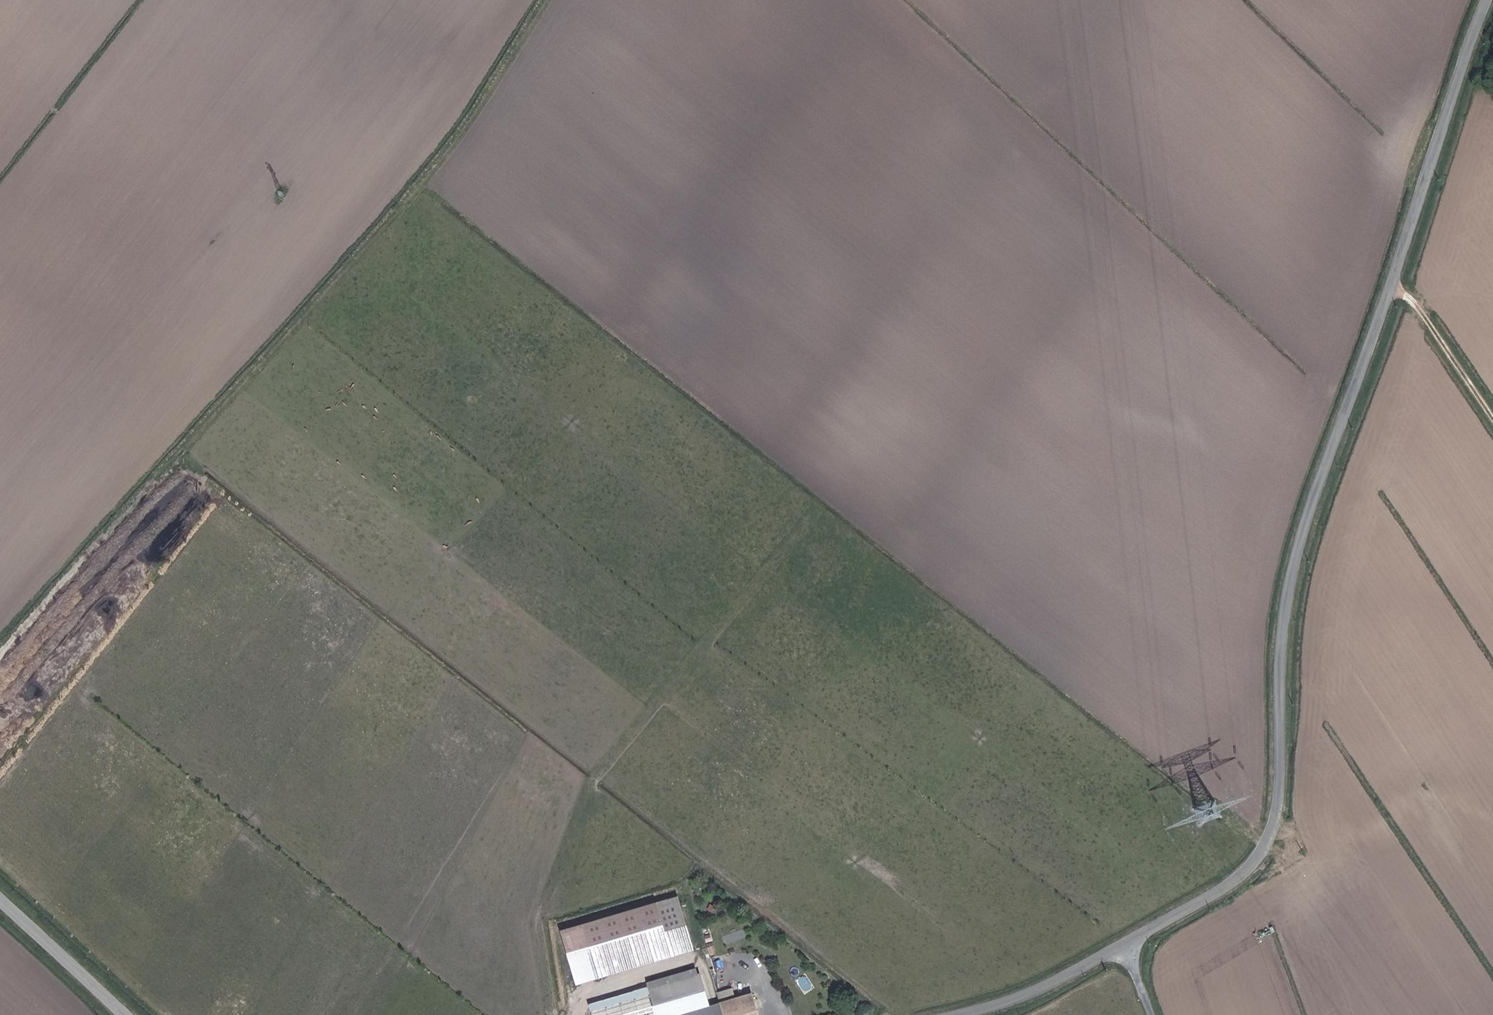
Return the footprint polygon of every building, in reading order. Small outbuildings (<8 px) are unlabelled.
[(585,932),(597,974),(696,945),(684,903),(585,932)] [(725,1008),(715,1011),(704,973),(653,988),(661,1014),(727,1014),(725,1008)] [(727,1014),(767,1014),(767,1013),(762,1014),(757,998),(725,1008),(727,1014)]
